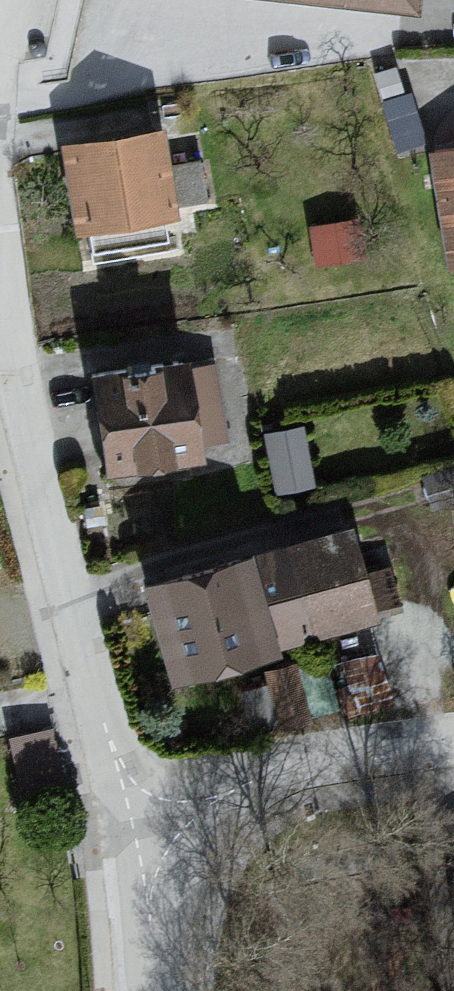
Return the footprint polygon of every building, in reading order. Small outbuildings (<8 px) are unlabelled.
[(373,72),(382,100),(404,93),(395,65),(373,72)] [(404,93),(382,100),(397,149),(426,140),(411,91),(404,93)] [(159,131),(64,145),(74,224),(173,211),(170,195),(164,156),(159,131)] [(426,151),(444,268),(453,266),(453,147),(426,151)] [(191,152),(164,156),(170,195),(198,191),(191,152)] [(359,218),(312,227),(318,258),(364,250),(359,218)] [(183,358),(93,370),(107,467),(198,455),(196,442),(225,438),(215,365),(185,369),(183,358)] [(261,431),(275,495),(312,487),(298,423),(261,431)] [(345,527),(253,553),(279,647),(372,620),(345,527)] [(199,568),(145,583),(154,616),(171,677),(279,647),(253,553),(199,568)]
